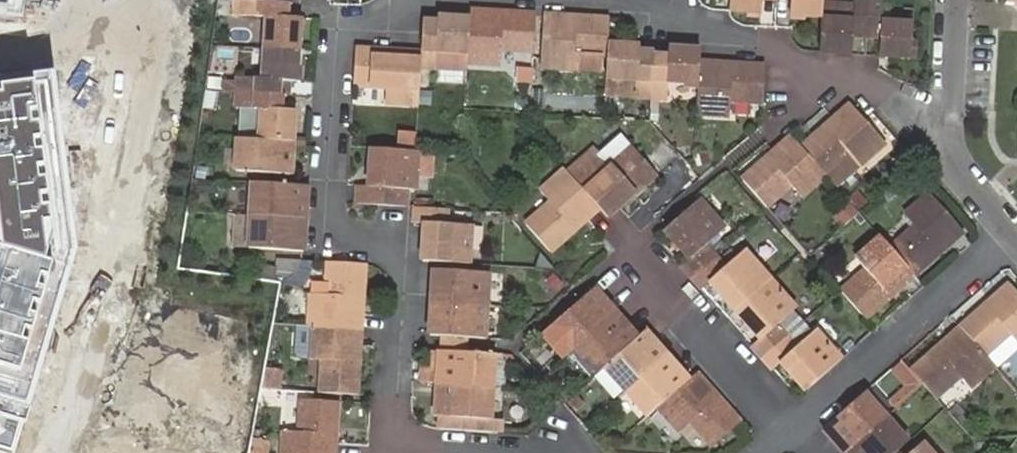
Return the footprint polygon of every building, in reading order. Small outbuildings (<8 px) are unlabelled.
[(23,18),(26,0),(0,0),(0,15),(23,18)] [(243,0),(233,0),(232,13),(243,13),(243,0)] [(260,47),(297,50),(298,17),(283,16),(284,1),(263,0),(243,0),(243,13),(262,14),(260,47)] [(785,8),(817,9),(817,0),(786,0),(785,8)] [(816,46),(847,48),(848,31),(849,25),(863,25),(863,0),(849,0),(848,15),(817,14),(816,46)] [(877,49),(909,50),(910,16),(878,15),(878,0),(863,0),(863,25),(877,26),(877,32),(877,49)] [(526,46),(528,11),(461,7),(460,15),(458,47),(458,57),(492,58),(493,44),(526,46)] [(602,38),(603,15),(538,11),(535,60),(567,62),(567,48),(602,49),(602,38)] [(458,47),(460,15),(428,13),(427,36),(413,35),(412,50),(412,60),(427,61),(427,46),(458,47)] [(645,94),(647,58),(632,57),(632,39),(602,38),(602,49),(600,73),(631,75),(630,94),(645,94)] [(692,77),(693,57),(694,45),(662,43),(661,59),(647,58),(645,94),(660,95),(661,75),(692,77)] [(297,50),(260,47),(259,78),(240,78),(240,93),(271,95),(271,80),(295,81),(297,50)] [(412,60),(412,50),(346,47),(344,81),(378,83),(377,96),(410,97),(412,60)] [(726,94),(757,95),(758,60),(693,57),(692,77),(691,106),(726,107),(726,94)] [(0,79),(0,448),(17,452),(78,250),(57,72),(0,79)] [(271,95),(240,93),(239,105),(257,107),(256,140),(292,143),(294,110),(270,108),(271,95)] [(886,137),(868,119),(848,98),(837,107),(842,112),(835,116),(831,112),(821,102),(788,130),(825,171),(850,149),(860,159),(886,137)] [(760,105),(731,102),(730,113),(759,116),(760,105)] [(842,112),(837,107),(831,112),(835,116),(842,112)] [(395,143),(416,143),(416,129),(395,129),(395,143)] [(799,192),(825,171),(788,130),(778,140),(777,140),(781,145),(776,150),(772,145),(738,173),(764,203),(787,181),(799,192)] [(256,140),(237,139),(235,171),(290,175),(292,143),(256,140)] [(781,145),(777,140),(772,144),(772,145),(776,150),(781,145)] [(568,176),(594,205),(602,214),(611,205),(652,171),(628,144),(604,167),(592,153),(568,176)] [(352,184),(352,203),(383,205),(384,188),(404,189),(410,189),(412,149),(362,147),(361,185),(352,184)] [(545,247),(576,219),(594,205),(568,176),(557,163),(534,184),(544,197),(521,218),(545,247)] [(307,187),(251,183),(249,216),(305,221),(307,187)] [(384,188),(383,205),(403,206),(404,189),(384,188)] [(891,245),(914,271),(965,226),(932,188),(907,210),(917,221),(891,245)] [(831,216),(844,227),(868,200),(855,189),(831,216)] [(689,256),(679,265),(689,276),(714,253),(704,243),(723,226),(696,195),(661,226),(689,256)] [(439,208),(408,206),(407,219),(418,220),(417,259),(430,260),(462,261),(463,222),(438,220),(439,208)] [(305,221),(249,216),(246,250),(303,255),(305,221)] [(841,289),(864,315),(914,271),(891,245),(881,233),(856,255),(866,267),(841,289)] [(714,253),(689,276),(700,288),(710,279),(734,307),(768,277),(744,249),(724,266),(714,253)] [(462,261),(430,260),(429,300),(483,303),(484,262),(462,261)] [(313,293),(311,327),(363,329),(364,313),(367,263),(329,261),(327,293),(313,293)] [(768,277),(734,307),(760,336),(750,344),(761,356),(786,334),(776,323),(793,307),(768,277)] [(962,325),(985,351),(1011,328),(1016,335),(1016,286),(1012,280),(962,325)] [(570,346),(610,310),(587,285),(548,320),(570,346)] [(483,303),(429,300),(428,334),(438,334),(467,336),(481,336),(483,303)] [(570,346),(593,371),(602,364),(634,335),(610,310),(570,346)] [(293,356),(305,356),(306,325),(293,325),(293,356)] [(971,384),(996,363),(985,351),(962,325),(913,368),(925,382),(936,394),(961,373),(971,384)] [(363,329),(311,327),(309,359),(323,360),(321,394),(359,396),(362,346),(363,329)] [(602,364),(623,388),(663,352),(642,329),(634,335),(602,364)] [(786,334),(761,356),(772,368),(781,360),(805,388),(840,358),(816,330),(796,346),(786,334)] [(467,336),(438,334),(438,349),(438,350),(442,350),(466,351),(467,336)] [(428,366),(427,383),(440,383),(497,385),(498,353),(466,351),(442,350),(442,367),(437,367),(428,366)] [(663,352),(623,388),(646,414),(655,405),(686,378),(663,352)] [(891,368),(866,390),(881,407),(906,385),(891,368)] [(686,378),(655,405),(675,429),(689,418),(710,442),(737,419),(694,371),(686,378)] [(292,407),(293,380),(272,378),(271,391),(270,405),(292,407)] [(961,380),(940,396),(948,407),(969,391),(961,380)] [(495,418),(497,385),(440,383),(439,415),(447,415),(446,427),(492,429),(492,418),(495,418)] [(888,415),(866,390),(823,428),(845,452),(888,415)] [(284,452),(336,452),(336,443),(340,401),(303,399),(301,433),(286,432),(284,452)] [(217,406),(215,431),(239,433),(241,408),(217,406)] [(888,415),(845,452),(846,452),(895,452),(910,440),(888,415)] [(492,418),(492,429),(506,430),(507,419),(495,418),(492,418)] [(238,437),(218,435),(216,452),(236,452),(238,437)] [(249,452),(266,452),(268,438),(251,437),(249,452)] [(924,442),(912,452),(934,452),(924,442)]
